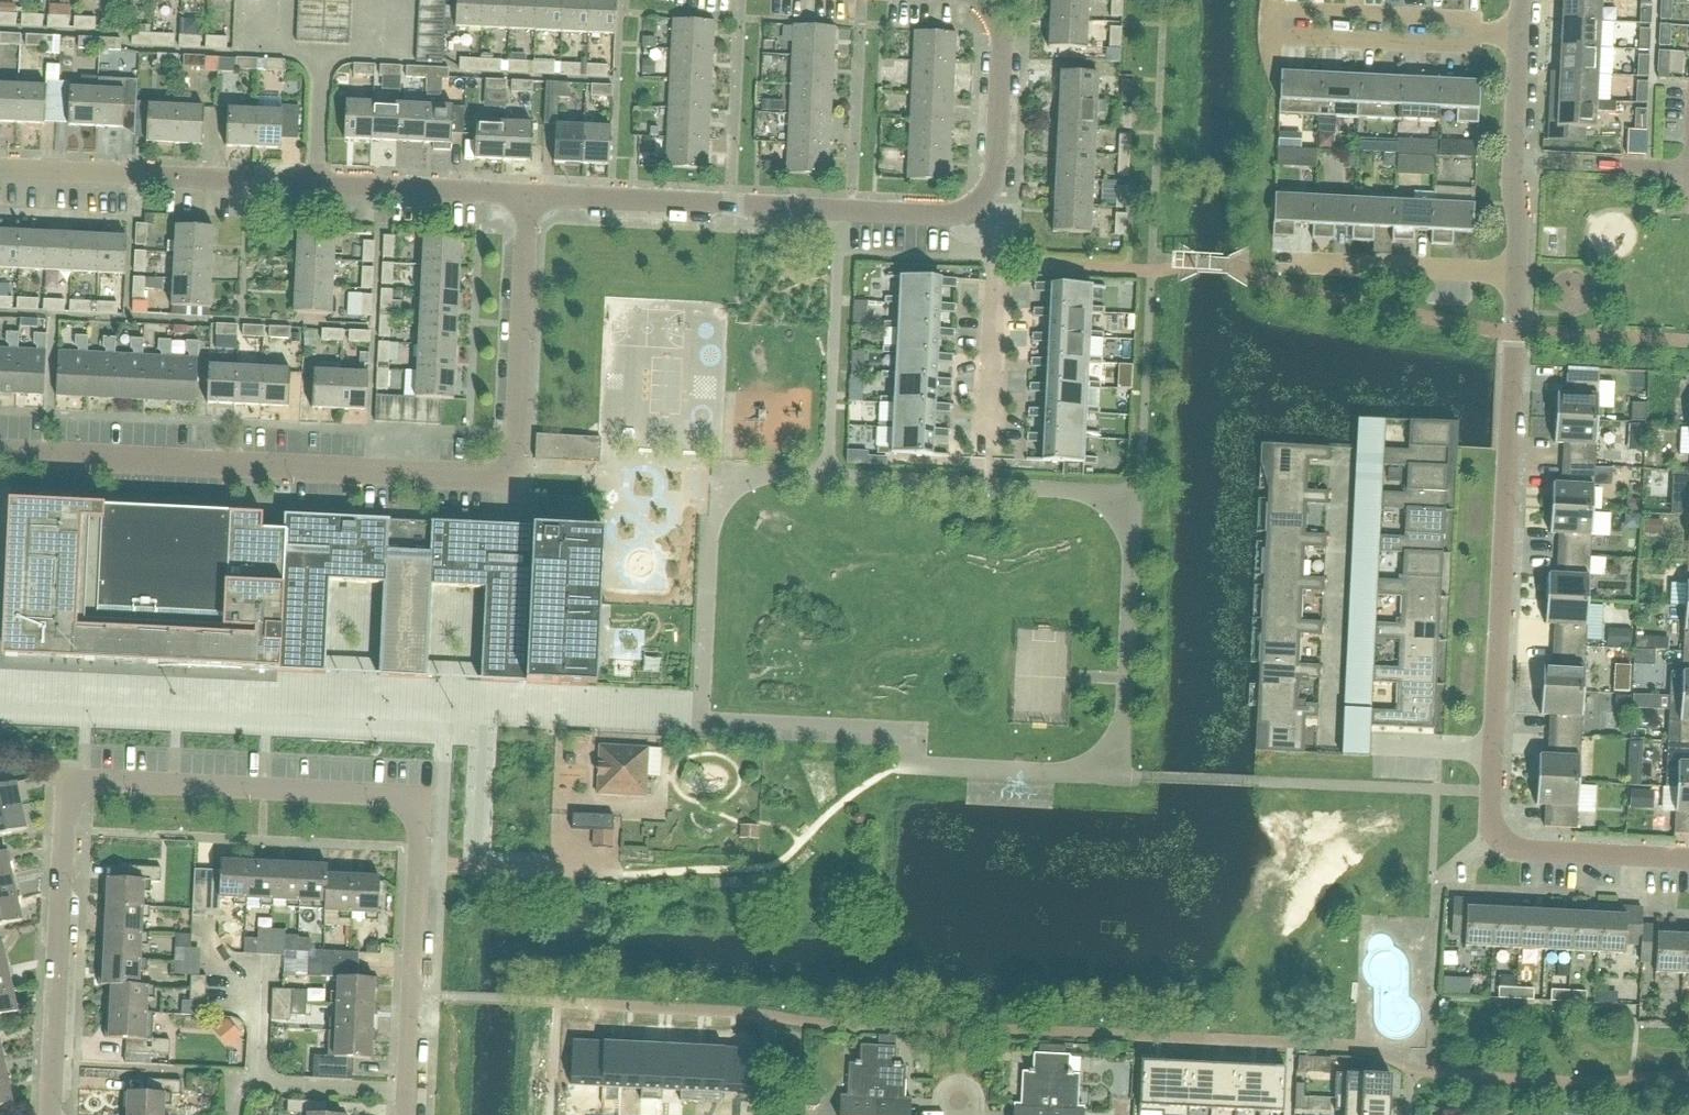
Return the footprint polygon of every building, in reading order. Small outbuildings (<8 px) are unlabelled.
[(445,12),(446,0),(419,0),(419,10),(445,12)] [(483,30),(484,0),(457,0),(456,29),(483,30)] [(483,30),(509,32),(511,0),(484,0),(483,30)] [(535,33),(537,0),(511,0),(509,32),(535,33)] [(562,34),(564,0),(537,0),(535,33),(562,34)] [(588,36),(590,0),(564,0),(562,34),(588,36)] [(588,36),(615,37),(617,0),(590,0),(588,36)] [(1088,23),(1090,0),(1050,0),(1049,21),(1088,23)] [(1110,18),(1122,19),(1123,0),(1111,0),(1110,18)] [(1602,0),(1563,0),(1562,21),(1601,22),(1602,0)] [(1672,0),(1669,0),(1661,0),(1660,21),(1671,21),(1672,0)] [(298,16),(324,17),(325,4),(299,3),(298,16)] [(1651,25),(1653,4),(1641,3),(1640,25),(1651,25)] [(324,17),(351,18),(351,5),(325,4),(324,17)] [(445,12),(419,10),(418,24),(445,25),(445,12)] [(16,26),(17,15),(0,14),(0,25),(16,26)] [(22,26),(43,27),(43,16),(22,16),(22,26)] [(324,17),(298,16),(297,29),(324,30),(324,17)] [(48,17),(48,28),(69,29),(70,18),(48,17)] [(324,30),(350,31),(351,18),(324,17),(324,30)] [(75,29),(96,30),(96,19),(75,18),(75,29)] [(671,50),(714,52),(716,23),(672,20),(671,50)] [(1049,21),(1048,48),(1087,50),(1088,23),(1049,21)] [(1562,21),(1560,47),(1600,49),(1601,22),(1562,21)] [(418,24),(418,37),(444,38),(445,25),(418,24)] [(132,45),(153,46),(154,35),(150,35),(151,26),(138,25),(137,34),(133,34),(132,45)] [(835,58),(836,28),(793,26),(792,56),(835,58)] [(1659,26),(1658,47),(1670,48),(1671,26),(1659,26)] [(1110,28),(1109,50),(1120,51),(1121,29),(1110,28)] [(324,30),(297,29),(297,42),(323,44),(324,30)] [(350,31),(324,30),(323,44),(350,45),(350,31)] [(1650,52),(1651,30),(1640,30),(1639,51),(1650,52)] [(955,64),(957,34),(914,32),(912,62),(955,64)] [(21,46),(22,35),(1,34),(0,45),(21,46)] [(175,36),(154,35),(153,46),(174,48),(175,36)] [(48,36),(27,36),(27,47),(48,47),(48,36)] [(180,47),(201,49),(201,37),(180,36),(180,47)] [(444,38),(418,37),(417,50),(443,51),(444,38)] [(79,49),(100,50),(101,39),(80,38),(79,49)] [(207,38),(206,49),(227,50),(228,39),(207,38)] [(101,39),(100,50),(121,51),(121,40),(101,39)] [(1560,47),(1559,73),(1598,75),(1600,49),(1560,47)] [(417,50),(416,63),(443,65),(443,51),(417,50)] [(671,50),(670,80),(713,82),(714,52),(671,50)] [(1657,74),(1668,74),(1670,53),(1658,52),(1657,74)] [(179,56),(158,55),(157,67),(179,68),(179,56)] [(206,57),(184,56),(184,68),(205,69),(206,57)] [(792,56),(790,85),(833,88),(835,58),(792,56)] [(1649,78),(1650,57),(1638,56),(1637,78),(1649,78)] [(259,60),(237,59),(237,70),(258,71),(259,60)] [(459,71),(480,72),(481,60),(460,59),(459,71)] [(284,61),(264,60),(264,72),(284,72),(284,61)] [(502,61),(481,60),(480,72),(501,72),(502,61)] [(507,73),(528,74),(529,62),(508,61),(507,73)] [(912,62),(911,91),(954,94),(955,64),(912,62)] [(534,63),(533,74),(555,75),(555,63),(534,63)] [(560,64),(560,75),(581,76),(582,65),(560,64)] [(375,66),(354,65),(354,76),(375,77),(375,66)] [(586,65),(586,76),(607,77),(608,66),(586,65)] [(402,67),(381,66),(381,77),(401,78),(402,67)] [(428,68),(416,68),(407,67),(407,79),(428,80),(428,68)] [(99,77),(96,128),(123,130),(125,107),(137,108),(138,81),(125,80),(125,91),(110,90),(111,79),(115,79),(115,69),(99,68),(99,77)] [(428,68),(428,80),(449,81),(449,70),(428,68)] [(1099,75),(1086,74),(1060,73),(1059,100),(1098,102),(1099,75)] [(1279,102),(1279,115),(1319,117),(1321,75),(1281,73),(1279,102)] [(1558,98),(1558,100),(1597,102),(1598,75),(1559,73),(1558,84),(1552,84),(1551,98),(1558,98)] [(1361,77),(1321,75),(1319,117),(1359,119),(1361,77)] [(59,83),(57,112),(69,113),(68,127),(96,128),(99,77),(82,76),(81,89),(71,88),(71,84),(59,83)] [(1359,119),(1398,121),(1400,79),(1361,77),(1359,119)] [(1440,81),(1400,79),(1398,121),(1438,123),(1439,110),(1438,110),(1440,81)] [(711,111),(713,82),(670,80),(668,109),(711,111)] [(506,92),(507,82),(485,81),(485,92),(506,92)] [(1438,110),(1439,110),(1457,111),(1456,124),(1478,125),(1480,83),(1440,81),(1438,110)] [(533,83),(512,82),(511,93),(533,94),(533,83)] [(1134,83),(1122,82),(1121,103),(1133,104),(1134,83)] [(1647,104),(1648,83),(1637,82),(1636,104),(1647,104)] [(45,112),(57,112),(59,83),(46,83),(46,87),(19,86),(17,124),(45,126),(45,112)] [(570,100),(570,84),(546,83),(545,99),(570,100)] [(0,85),(0,124),(17,124),(19,86),(0,85)] [(613,86),(592,85),(591,96),(612,97),(613,86)] [(832,117),(833,88),(790,85),(789,115),(832,117)] [(451,87),(451,102),(467,101),(467,87),(451,87)] [(952,123),(954,94),(911,91),(909,121),(952,123)] [(178,107),(177,107),(175,145),(203,147),(205,108),(191,108),(192,95),(178,95),(178,107)] [(426,106),(424,144),(451,145),(453,107),(439,107),(439,96),(426,96),(426,106)] [(1107,102),(1098,102),(1059,100),(1057,126),(1096,128),(1097,114),(1106,114),(1107,102)] [(1597,102),(1558,100),(1558,110),(1551,110),(1550,126),(1549,141),(1583,142),(1584,129),(1596,129),(1596,112),(1615,113),(1616,103),(1597,102)] [(373,104),(346,102),(345,140),(372,142),(373,104)] [(372,142),(398,143),(400,105),(373,104),(372,142)] [(426,106),(400,105),(398,143),(424,144),(426,106)] [(175,145),(177,107),(148,106),(147,144),(175,145)] [(254,149),(281,150),(282,136),(299,136),(300,107),(282,106),(282,112),(256,111),(254,149)] [(1121,108),(1119,130),(1131,131),(1133,109),(1121,108)] [(256,111),(228,109),(226,148),(254,149),(256,111)] [(668,109),(667,138),(710,140),(711,111),(668,109)] [(1646,132),(1647,111),(1635,110),(1635,131),(1646,132)] [(789,115),(787,144),(830,146),(832,117),(789,115)] [(503,162),(505,123),(476,121),(475,160),(503,162)] [(909,121),(908,150),(951,152),(952,123),(909,121)] [(533,124),(505,123),(503,162),(531,163),(533,124)] [(582,165),(584,126),(556,125),(554,164),(582,165)] [(584,126),(582,165),(609,167),(611,128),(584,126)] [(1095,155),(1096,128),(1057,126),(1056,153),(1095,155)] [(1118,156),(1130,157),(1131,136),(1119,135),(1118,156)] [(667,138),(665,168),(708,170),(710,140),(667,138)] [(787,144),(786,174),(829,176),(830,146),(787,144)] [(908,150),(906,180),(949,183),(951,152),(908,150)] [(1094,181),(1095,155),(1056,153),(1055,179),(1094,181)] [(1129,178),(1130,157),(1118,156),(1117,177),(1129,178)] [(1433,175),(1433,158),(1421,157),(1421,166),(1424,170),(1424,174),(1433,175)] [(1094,181),(1055,179),(1053,206),(1092,208),(1094,181)] [(1116,188),(1116,209),(1127,209),(1128,188),(1116,188)] [(1275,196),(1273,238),(1294,239),(1295,226),(1313,227),(1314,227),(1315,198),(1275,196)] [(1355,200),(1315,198),(1314,227),(1313,227),(1312,240),(1334,241),(1335,228),(1352,229),(1353,229),(1355,200)] [(1394,202),(1355,200),(1353,229),(1352,229),(1352,242),(1374,243),(1374,230),(1392,230),(1393,230),(1394,202)] [(1432,232),(1434,204),(1394,202),(1393,230),(1392,230),(1391,244),(1413,245),(1414,232),(1431,232),(1432,232)] [(1474,206),(1474,205),(1434,204),(1432,232),(1431,232),(1431,246),(1453,247),(1453,233),(1473,234),(1474,206)] [(1092,208),(1053,206),(1052,233),(1091,235),(1092,208)] [(1115,215),(1114,236),(1126,236),(1127,215),(1115,215)] [(149,226),(144,225),(137,225),(136,246),(148,247),(149,226)] [(213,257),(215,229),(176,227),(175,255),(213,257)] [(0,231),(0,270),(19,271),(21,232),(0,231)] [(19,271),(45,272),(47,234),(21,232),(19,271)] [(335,262),(337,235),(298,233),(297,260),(335,262)] [(45,272),(72,274),(74,235),(47,234),(45,272)] [(72,274),(98,275),(100,236),(74,235),(72,274)] [(98,275),(125,277),(127,238),(100,236),(98,275)] [(384,237),(383,259),(394,259),(395,238),(384,237)] [(424,239),(422,266),(461,268),(462,241),(424,239)] [(374,264),(375,243),(364,242),(363,264),(374,264)] [(147,253),(135,252),(134,274),(146,274),(147,253)] [(212,283),(213,257),(175,255),(173,281),(212,283)] [(335,262),(297,260),(295,286),(334,288),(335,262)] [(394,265),(383,265),(382,286),(393,287),(394,265)] [(460,295),(461,268),(422,266),(421,293),(460,295)] [(362,290),(373,290),(374,269),(363,269),(362,290)] [(899,277),(898,298),(898,303),(940,306),(940,305),(942,279),(911,278),(899,277)] [(134,279),(133,300),(145,300),(146,279),(134,279)] [(943,279),(943,288),(958,288),(958,279),(943,279)] [(210,310),(212,283),(173,281),(172,308),(210,310)] [(1034,293),(1050,294),(1050,284),(1035,284),(1034,293)] [(1090,313),(1091,308),(1092,287),(1080,286),(1050,284),(1050,294),(1049,310),(1049,311),(1090,313)] [(333,316),(334,288),(295,286),(294,314),(333,316)] [(393,291),(381,291),(380,312),(392,313),(393,291)] [(421,293),(419,319),(458,321),(460,295),(421,293)] [(372,317),(373,296),(362,296),(361,317),(372,317)] [(12,310),(13,299),(0,298),(0,310),(12,310)] [(17,311),(39,312),(39,300),(17,299),(17,311)] [(44,301),(44,312),(65,313),(66,302),(44,301)] [(70,302),(70,313),(91,314),(92,303),(70,302)] [(96,315),(117,316),(118,304),(97,303),(96,315)] [(898,304),(897,323),(897,328),(939,331),(939,330),(940,313),(940,306),(898,303),(898,304)] [(940,305),(940,306),(940,313),(955,314),(955,305),(940,305)] [(1033,318),(1048,318),(1049,311),(1049,310),(1033,309),(1033,318)] [(1048,318),(1048,335),(1048,336),(1089,338),(1089,333),(1090,314),(1090,313),(1049,311),(1048,318)] [(391,318),(380,318),(379,339),(390,339),(391,318)] [(457,348),(458,321),(419,319),(418,346),(457,348)] [(237,327),(217,326),(216,337),(237,338),(237,327)] [(265,328),(243,327),(242,338),(264,339),(265,328)] [(291,329),(269,328),(269,340),(290,341),(291,329)] [(938,355),(939,338),(939,331),(897,328),(897,330),(896,348),(896,354),(938,356),(938,355)] [(939,330),(939,331),(939,338),(954,339),(954,330),(939,330)] [(343,332),(322,331),(322,342),(343,343),(343,332)] [(369,353),(370,344),(370,333),(349,332),(349,343),(359,344),(358,352),(369,353)] [(16,395),(18,351),(19,351),(19,334),(7,333),(6,343),(10,347),(10,350),(0,350),(0,394),(16,395)] [(1032,343),(1047,344),(1048,336),(1048,335),(1032,334),(1032,343)] [(16,395),(44,396),(47,335),(34,335),(34,345),(37,348),(37,352),(19,351),(18,351),(16,395)] [(1047,344),(1046,360),(1046,361),(1088,363),(1088,358),(1089,339),(1089,338),(1048,336),(1047,344)] [(56,397),(85,398),(87,354),(88,354),(88,337),(76,337),(75,347),(79,350),(79,354),(60,353),(60,352),(58,352),(56,397)] [(85,398),(112,400),(115,355),(116,339),(103,338),(103,348),(107,351),(106,355),(88,354),(87,354),(85,398)] [(112,400),(140,401),(142,357),(143,357),(144,340),(131,339),(131,349),(134,352),(134,356),(115,355),(112,400)] [(140,401),(168,402),(170,358),(171,358),(172,341),(159,341),(158,350),(162,354),(162,358),(143,357),(142,357),(140,401)] [(170,358),(168,402),(196,404),(199,343),(186,342),(186,352),(190,355),(189,359),(171,358),(170,358)] [(390,343),(379,343),(378,365),(389,365),(390,343)] [(418,346),(417,372),(456,374),(457,348),(418,346)] [(896,355),(895,373),(894,379),(936,381),(936,380),(937,363),(938,356),(896,354),(896,355)] [(938,355),(938,356),(937,363),(953,364),(953,356),(938,355)] [(263,369),(261,408),(289,409),(291,370),(275,369),(276,358),(263,357),(262,369),(263,369)] [(1030,368),(1046,369),(1046,361),(1046,360),(1031,359),(1030,368)] [(1046,369),(1045,385),(1045,386),(1087,388),(1087,383),(1088,364),(1088,363),(1046,361),(1046,369)] [(234,406),(236,368),(209,366),(207,405),(234,406)] [(262,369),(236,368),(234,406),(261,408),(263,369),(262,369)] [(378,369),(376,391),(388,391),(389,370),(378,369)] [(342,373),(314,371),(312,410),(340,411),(342,373)] [(429,400),(442,400),(454,401),(456,374),(417,372),(416,398),(416,399),(429,400)] [(340,411),(367,413),(369,374),(342,373),(340,411)] [(1557,395),(1555,419),(1597,422),(1599,376),(1567,374),(1567,375),(1572,376),(1571,396),(1557,395)] [(1616,405),(1616,378),(1600,378),(1600,405),(1616,405)] [(894,380),(893,398),(893,404),(935,406),(935,405),(936,388),(936,381),(894,379),(894,380)] [(936,380),(936,381),(936,388),(951,389),(952,381),(936,380)] [(1029,393),(1045,394),(1045,386),(1045,385),(1029,384),(1029,393)] [(1045,394),(1044,410),(1044,411),(1086,413),(1086,408),(1087,389),(1087,388),(1045,386),(1045,394)] [(375,423),(388,423),(389,397),(376,396),(375,423)] [(388,423),(401,424),(403,397),(389,397),(388,423)] [(414,425),(416,398),(403,397),(401,424),(414,425)] [(414,425),(428,425),(429,400),(416,399),(416,398),(414,425)] [(441,426),(442,400),(429,400),(428,425),(441,426)] [(893,405),(892,423),(892,429),(934,431),(934,430),(935,413),(935,406),(893,404),(893,405)] [(935,405),(935,406),(935,413),(950,414),(951,406),(935,405)] [(1028,418),(1043,419),(1044,411),(1044,410),(1028,409),(1028,418)] [(1043,419),(1043,435),(1043,436),(1084,438),(1085,433),(1085,414),(1086,413),(1044,411),(1043,419)] [(1595,467),(1597,422),(1555,419),(1554,444),(1568,445),(1567,465),(1595,467)] [(1381,466),(1407,467),(1407,466),(1447,468),(1449,424),(1410,422),(1408,451),(1382,450),(1381,466)] [(892,430),(891,448),(891,455),(923,457),(923,456),(932,457),(933,438),(934,431),(892,429),(892,430)] [(934,430),(934,431),(933,438),(949,439),(949,431),(934,430)] [(1027,443),(1042,444),(1043,436),(1043,435),(1027,434),(1027,443)] [(600,464),(601,439),(536,436),(535,461),(600,464)] [(1043,436),(1042,444),(1041,462),(1050,463),(1083,465),(1083,458),(1084,439),(1084,438),(1043,436)] [(1270,446),(1268,490),(1307,492),(1307,491),(1309,461),(1330,462),(1331,449),(1270,446)] [(1593,512),(1595,467),(1567,465),(1566,486),(1552,485),(1551,510),(1593,512)] [(1445,512),(1447,468),(1407,466),(1407,467),(1406,495),(1380,493),(1379,509),(1405,511),(1405,510),(1445,512)] [(1305,536),(1305,535),(1307,505),(1328,506),(1329,492),(1307,491),(1307,492),(1268,490),(1266,534),(1305,536)] [(528,684),(586,687),(596,688),(604,532),(531,528),(465,525),(284,516),(283,532),(262,531),(262,515),(71,506),(71,502),(71,501),(14,499),(10,498),(10,499),(9,499),(1,659),(276,672),(325,675),(329,582),(383,585),(379,677),(427,680),(431,587),(461,589),(485,590),(481,682),(528,684)] [(1443,555),(1445,512),(1405,510),(1405,511),(1404,538),(1378,537),(1377,553),(1403,554),(1403,553),(1443,555)] [(1590,557),(1593,512),(1551,510),(1550,534),(1564,535),(1563,556),(1590,557)] [(1664,520),(1647,521),(1647,533),(1664,532),(1664,520)] [(1266,534),(1264,577),(1303,579),(1303,578),(1305,548),(1326,549),(1327,536),(1305,535),(1305,536),(1266,534)] [(1607,569),(1606,548),(1595,548),(1596,570),(1607,569)] [(1375,596),(1401,598),(1401,597),(1441,599),(1443,555),(1403,553),(1403,554),(1402,582),(1376,580),(1375,596)] [(1588,603),(1590,557),(1563,556),(1562,577),(1548,576),(1546,600),(1588,603)] [(1264,577),(1261,621),(1301,623),(1301,622),(1302,592),(1324,593),(1324,579),(1303,578),(1303,579),(1264,577)] [(1439,642),(1441,599),(1401,597),(1401,598),(1400,625),(1374,624),(1373,640),(1399,641),(1399,640),(1439,642)] [(1586,648),(1588,603),(1546,600),(1545,625),(1559,626),(1558,646),(1586,648)] [(1299,666),(1299,665),(1300,635),(1322,636),(1322,623),(1301,622),(1301,623),(1261,621),(1259,664),(1299,666)] [(1630,642),(1630,631),(1611,631),(1611,641),(1630,642)] [(1437,686),(1439,642),(1399,640),(1399,641),(1398,669),(1372,667),(1371,683),(1397,685),(1397,684),(1437,686)] [(1543,666),(1542,691),(1583,693),(1586,648),(1558,646),(1557,667),(1543,666)] [(1681,698),(1688,698),(1688,653),(1683,653),(1681,698)] [(1259,664),(1257,708),(1297,710),(1297,709),(1298,679),(1320,680),(1320,666),(1299,665),(1299,666),(1259,664)] [(1396,712),(1369,711),(1369,727),(1434,730),(1437,686),(1397,684),(1397,685),(1396,712)] [(1581,738),(1583,693),(1542,691),(1541,715),(1555,716),(1554,737),(1581,738)] [(1681,698),(1678,743),(1688,744),(1688,698),(1681,698)] [(1306,718),(1318,719),(1318,705),(1305,705),(1305,709),(1297,709),(1297,710),(1257,708),(1255,752),(1304,755),(1306,718)] [(1539,757),(1537,781),(1579,784),(1581,738),(1554,737),(1553,758),(1539,757)] [(1676,788),(1688,789),(1688,744),(1678,743),(1676,788)] [(597,795),(646,797),(648,749),(600,746),(597,795)] [(1577,829),(1579,784),(1537,781),(1536,806),(1550,807),(1549,827),(1545,826),(1545,828),(1577,829)] [(21,807),(16,783),(0,787),(0,811),(21,807)] [(1676,788),(1674,834),(1688,835),(1688,789),(1676,788)] [(21,807),(0,811),(0,836),(27,830),(21,807)] [(609,818),(568,816),(568,830),(591,831),(590,849),(608,850),(609,818)] [(12,876),(7,852),(0,854),(0,878),(12,876)] [(193,917),(220,919),(220,899),(235,900),(234,906),(247,907),(247,900),(246,900),(248,858),(247,863),(223,862),(223,858),(228,858),(228,857),(221,857),(221,871),(195,869),(193,917)] [(254,858),(248,858),(246,900),(247,900),(261,901),(261,908),(273,909),(273,902),(275,859),(274,859),(274,865),(249,863),(249,859),(254,860),(254,858)] [(273,902),(287,902),(287,909),(299,910),(300,903),(299,903),(301,860),(300,866),(275,865),(275,860),(281,861),(281,860),(275,859),(273,902)] [(307,861),(301,860),(299,903),(300,903),(314,904),(313,910),(325,911),(327,876),(328,872),(334,873),(334,871),(328,871),(328,867),(302,866),(302,862),(307,862),(307,861)] [(102,901),(101,906),(144,908),(144,894),(151,894),(151,883),(161,883),(161,869),(126,867),(126,880),(108,879),(106,906),(102,906),(103,901),(102,901)] [(325,911),(325,912),(340,913),(339,920),(352,921),(352,914),(351,914),(354,872),(353,872),(352,877),(327,876),(325,911)] [(359,872),(354,872),(351,914),(352,914),(366,915),(366,921),(378,922),(380,879),(354,877),(354,874),(359,874),(359,872)] [(12,876),(0,878),(0,902),(17,898),(12,876)] [(0,902),(0,926),(23,921),(17,898),(0,902)] [(1466,947),(1492,948),(1494,902),(1453,900),(1451,935),(1465,936),(1464,947),(1466,947)] [(1520,903),(1494,902),(1492,948),(1518,949),(1520,911),(1520,903)] [(150,908),(144,908),(101,906),(101,907),(106,907),(105,932),(101,932),(102,927),(100,927),(100,933),(142,935),(142,934),(143,920),(150,920),(150,908)] [(1588,914),(1573,914),(1571,952),(1598,953),(1600,907),(1589,906),(1588,914)] [(1642,909),(1600,907),(1598,953),(1623,955),(1624,955),(1625,944),(1640,944),(1641,944),(1642,927),(1642,909)] [(1547,912),(1520,911),(1518,949),(1545,951),(1547,912)] [(1573,914),(1547,912),(1545,951),(1571,952),(1573,914)] [(1682,974),(1684,929),(1642,927),(1641,944),(1640,944),(1639,961),(1655,962),(1654,973),(1656,973),(1682,974)] [(329,943),(347,943),(348,928),(330,928),(329,943)] [(149,934),(142,934),(142,935),(100,933),(105,933),(104,959),(100,959),(100,954),(99,954),(99,959),(141,961),(141,960),(142,946),(148,947),(149,934)] [(191,949),(192,936),(176,935),(175,949),(191,949)] [(285,936),(285,952),(298,952),(298,936),(285,936)] [(245,939),(244,955),(257,955),(258,940),(245,939)] [(318,964),(323,965),(333,965),(334,952),(319,952),(318,964)] [(333,965),(358,966),(359,954),(334,952),(333,965)] [(141,961),(99,959),(99,960),(104,960),(103,985),(99,985),(99,980),(98,980),(98,986),(111,987),(111,986),(140,988),(140,987),(140,973),(147,973),(148,961),(141,960),(141,961)] [(323,978),(323,965),(318,964),(308,964),(308,977),(323,978)] [(333,965),(323,965),(323,978),(338,979),(358,979),(358,966),(333,965)] [(13,989),(8,967),(0,968),(0,992),(13,989)] [(190,989),(206,990),(207,977),(191,976),(190,989)] [(330,1005),(337,1006),(337,1005),(379,1007),(379,1006),(374,1006),(375,981),(380,982),(379,986),(381,986),(381,980),(358,979),(338,979),(338,993),(331,993),(330,1005)] [(111,986),(111,987),(110,1012),(106,1012),(106,1007),(105,1007),(105,1012),(147,1014),(148,1000),(154,1000),(155,988),(140,987),(140,988),(111,986)] [(1498,999),(1516,1000),(1516,989),(1499,988),(1498,999)] [(18,1013),(13,989),(0,992),(0,1017),(18,1013)] [(205,1003),(206,990),(190,989),(189,1002),(205,1003)] [(272,989),(272,1002),(307,1004),(308,991),(272,989)] [(1516,1000),(1533,1001),(1534,990),(1516,989),(1516,1000)] [(1551,1002),(1568,1003),(1569,992),(1551,991),(1551,1002)] [(1587,993),(1569,992),(1568,1003),(1586,1004),(1587,993)] [(306,1017),(307,1004),(272,1002),(271,1021),(291,1022),(291,1016),(306,1017)] [(379,1012),(379,1007),(337,1005),(337,1006),(336,1020),(329,1019),(329,1032),(335,1032),(335,1031),(378,1033),(373,1032),(374,1008),(378,1008),(378,1012),(379,1012)] [(154,1014),(147,1014),(105,1012),(105,1013),(110,1013),(109,1038),(105,1038),(105,1034),(103,1034),(103,1039),(126,1040),(125,1065),(149,1066),(150,1055),(170,1056),(171,1041),(146,1040),(146,1026),(153,1027),(154,1014)] [(378,1039),(378,1033),(335,1031),(335,1032),(335,1046),(328,1046),(328,1057),(314,1057),(313,1079),(353,1081),(354,1060),(372,1060),(373,1034),(376,1034),(376,1038),(378,1039)] [(573,1041),(570,1086),(601,1088),(603,1043),(573,1041)] [(603,1043),(601,1088),(621,1088),(623,1044),(603,1043)] [(623,1044),(621,1088),(641,1089),(643,1045),(623,1044)] [(641,1089),(640,1100),(662,1101),(663,1091),(665,1046),(643,1045),(641,1089)] [(878,1046),(861,1045),(860,1062),(855,1062),(855,1064),(849,1063),(847,1096),(841,1095),(840,1114),(875,1114),(878,1046)] [(665,1046),(663,1091),(680,1091),(682,1047),(665,1046)] [(878,1046),(875,1114),(911,1114),(912,1099),(905,1099),(906,1066),(900,1066),(900,1064),(895,1064),(896,1047),(878,1046)] [(680,1091),(680,1102),(701,1103),(703,1048),(682,1047),(680,1091)] [(703,1048),(701,1103),(721,1104),(722,1093),(724,1049),(703,1048)] [(724,1049),(722,1093),(753,1095),(755,1051),(724,1049)] [(1014,1114),(1049,1114),(1052,1055),(1034,1054),(1033,1071),(1028,1071),(1028,1073),(1022,1072),(1021,1105),(1014,1104),(1014,1114)] [(1085,1108),(1078,1108),(1080,1075),(1073,1075),(1073,1073),(1069,1073),(1070,1056),(1052,1055),(1049,1114),(1085,1114),(1085,1108)] [(0,1059),(0,1083),(8,1081),(3,1058),(0,1059)] [(1298,1058),(1297,1073),(1306,1074),(1307,1058),(1298,1058)] [(1141,1062),(1138,1112),(1162,1113),(1164,1063),(1141,1062)] [(1162,1114),(1188,1114),(1188,1110),(1190,1064),(1164,1063),(1162,1113),(1162,1114)] [(1190,1064),(1188,1110),(1212,1111),(1214,1066),(1190,1064)] [(1214,1066),(1212,1111),(1236,1112),(1238,1067),(1214,1066)] [(1238,1067),(1236,1112),(1259,1113),(1261,1068),(1238,1067)] [(1261,1068),(1259,1113),(1283,1114),(1285,1069),(1261,1068)] [(1336,1074),(1335,1098),(1390,1101),(1391,1077),(1336,1074)] [(165,1106),(172,1107),(172,1096),(181,1096),(182,1082),(146,1080),(146,1093),(128,1092),(127,1114),(164,1114),(165,1106)] [(14,1104),(8,1081),(0,1083),(0,1107),(14,1104)] [(1295,1084),(1295,1097),(1304,1098),(1304,1085),(1295,1084)] [(821,1093),(806,1093),(805,1107),(817,1108),(820,1105),(821,1093)] [(1295,1097),(1294,1110),(1307,1111),(1308,1098),(1304,1098),(1295,1097)] [(1335,1112),(1344,1112),(1344,1114),(1389,1114),(1390,1101),(1335,1098),(1335,1112)] [(327,1114),(328,1102),(288,1100),(287,1114),(307,1114),(334,1114),(327,1114)]
